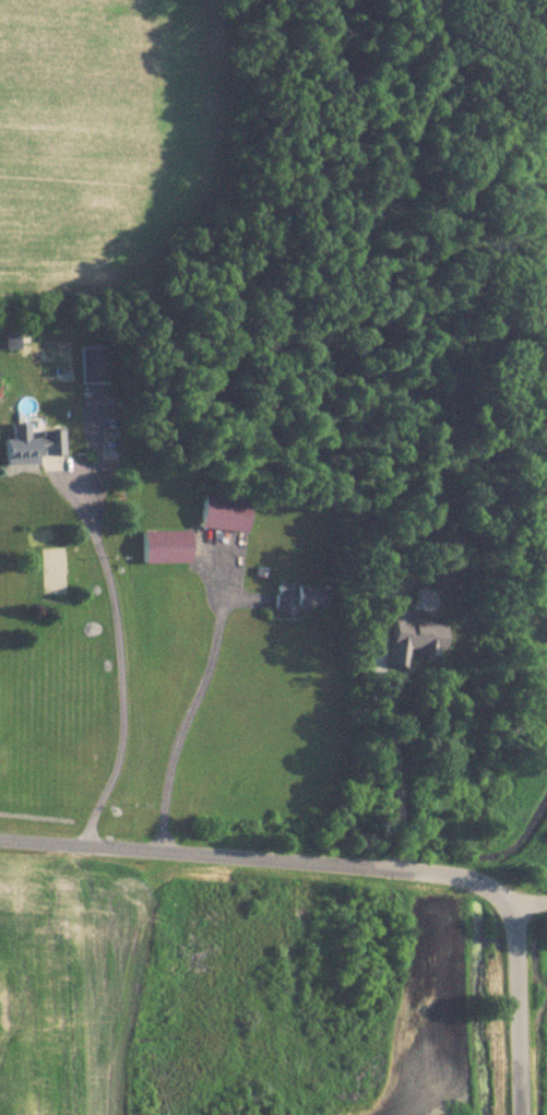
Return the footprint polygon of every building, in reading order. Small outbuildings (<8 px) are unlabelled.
[(4,331),(4,347),(15,347),(15,331),(4,331)] [(103,382),(103,346),(78,346),(78,382),(103,382)] [(36,462),(36,454),(62,453),(61,429),(40,429),(41,435),(28,436),(28,421),(11,421),(12,437),(4,438),(5,463),(36,462)] [(199,527),(244,532),(247,499),(202,494),(199,527)] [(142,562),(187,562),(187,530),(142,530),(142,562)] [(272,614),(293,615),(293,608),(320,609),(320,584),(273,583),(272,614)] [(440,622),(389,620),(386,668),(404,668),(404,654),(439,655),(440,622)]
